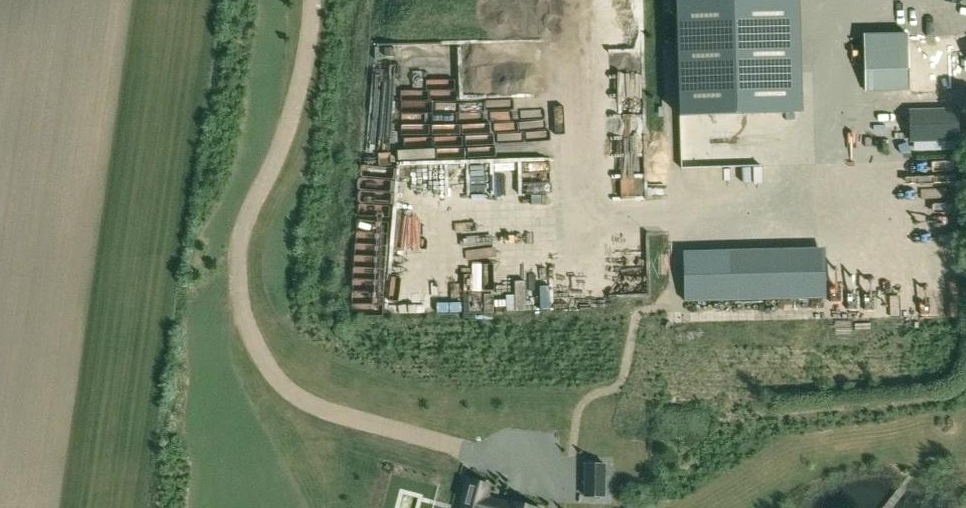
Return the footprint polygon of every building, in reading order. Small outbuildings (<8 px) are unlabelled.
[(791,0),(677,0),(680,116),(794,113),(791,0)] [(952,88),(951,47),(910,48),(910,31),(865,33),(867,91),(952,88)] [(462,56),(462,69),(480,69),(481,56),(462,56)] [(508,60),(504,76),(517,80),(521,64),(508,60)] [(621,136),(630,136),(630,110),(622,110),(621,136)] [(911,139),(959,138),(958,110),(910,111),(911,139)] [(429,161),(430,181),(499,179),(498,145),(445,147),(445,149),(421,149),(421,154),(407,155),(407,162),(429,161)] [(727,166),(726,153),(690,155),(691,169),(727,166)] [(509,231),(507,252),(515,252),(517,232),(509,231)] [(689,243),(691,303),(835,298),(833,243),(823,243),(823,232),(752,234),(752,243),(733,243),(733,242),(689,243)] [(455,248),(437,251),(439,262),(457,258),(455,248)] [(475,286),(476,275),(450,274),(450,286),(475,286)] [(499,297),(479,298),(479,312),(530,310),(529,276),(498,278),(499,297)] [(553,302),(578,301),(577,287),(552,288),(553,302)] [(381,290),(380,316),(394,316),(395,291),(381,290)] [(585,464),(585,496),(605,496),(605,464),(585,464)] [(461,507),(533,507),(510,502),(509,505),(485,499),(489,485),(469,480),(463,502),(461,507)]
